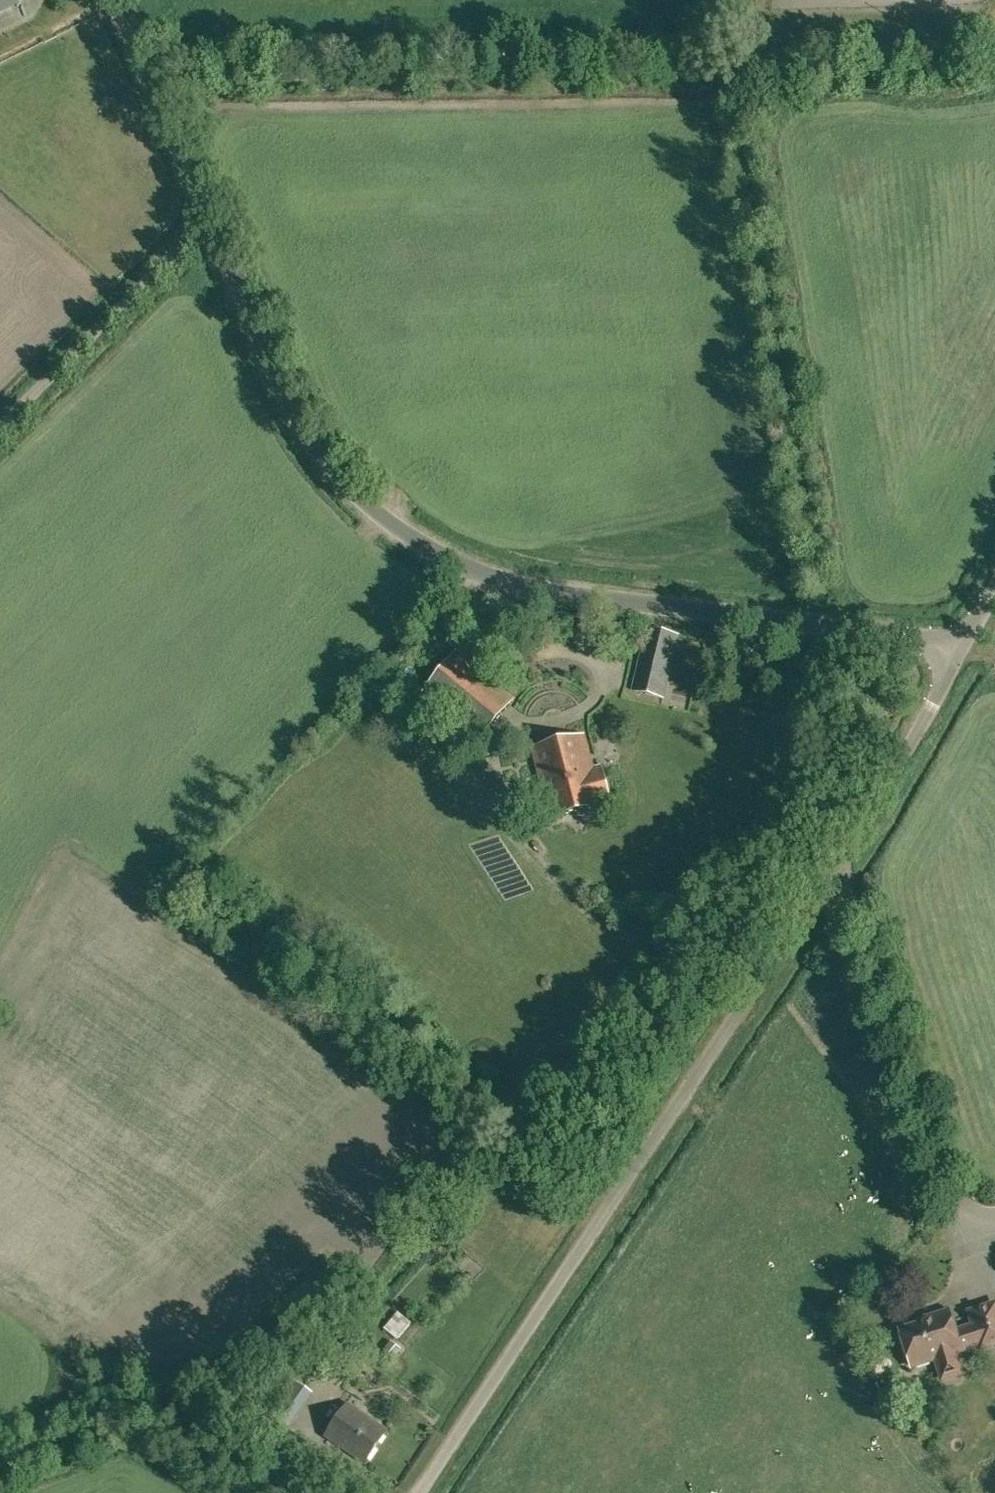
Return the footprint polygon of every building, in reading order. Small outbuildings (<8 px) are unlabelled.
[(19,2),(18,0),(0,0),(0,11),(19,2)] [(634,690),(663,697),(677,636),(648,629),(634,690)] [(512,700),(456,653),(420,696),(476,743),(512,700)] [(601,802),(610,799),(602,770),(593,772),(584,735),(533,747),(551,817),(602,805),(601,802)] [(948,1311),(920,1320),(921,1324),(901,1330),(913,1366),(933,1359),(940,1383),(965,1375),(957,1352),(980,1344),(981,1348),(994,1344),(994,1304),(969,1312),(974,1326),(954,1332),(948,1311)] [(411,1323),(397,1311),(384,1328),(397,1339),(411,1323)] [(390,1341),(383,1350),(394,1359),(401,1349),(390,1341)] [(281,1435),(312,1392),(292,1378),(261,1421),(281,1435)] [(365,1464),(387,1431),(348,1404),(325,1437),(365,1464)]
